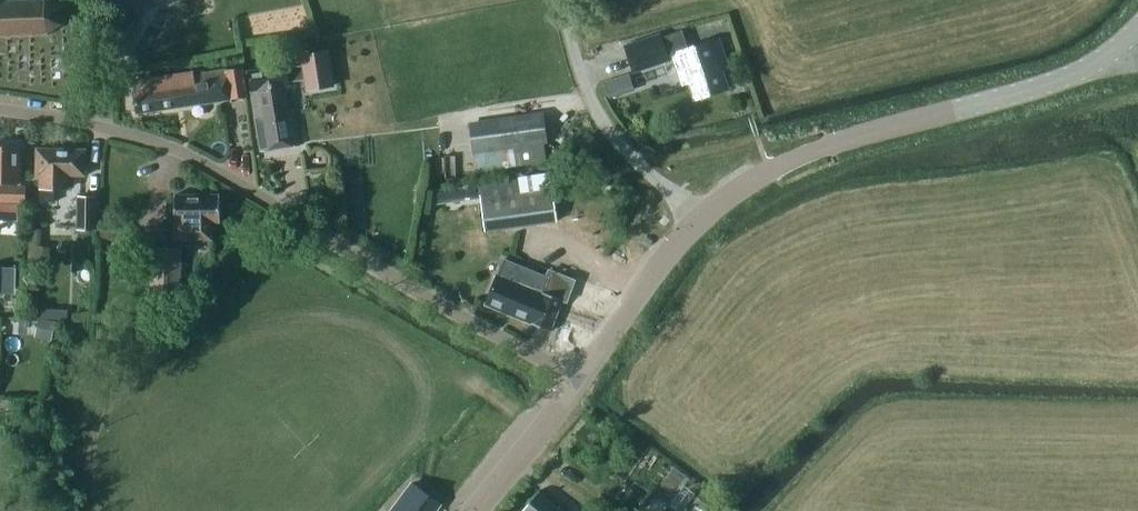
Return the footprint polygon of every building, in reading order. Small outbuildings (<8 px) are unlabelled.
[(5,34),(5,36),(7,36),(7,33),(18,33),(18,36),(21,36),(20,33),(32,33),(32,35),(34,35),(34,33),(45,32),(46,35),(48,34),(47,32),(59,24),(62,25),(63,23),(60,22),(60,6),(62,5),(61,3),(59,4),(49,0),(0,0),(0,34),(5,34)] [(727,87),(722,70),(728,68),(718,38),(688,48),(682,29),(660,36),(659,34),(625,45),(634,71),(668,59),(667,56),(673,54),(683,82),(689,80),(695,98),(727,87)] [(299,144),(293,109),(288,110),(285,90),(284,85),(285,85),(289,84),(289,82),(306,79),(308,89),(332,85),(326,50),(302,54),(304,64),(286,66),(286,64),(284,65),(247,71),(260,150),(284,146),(299,144)] [(133,80),(134,90),(132,90),(135,113),(246,98),(243,68),(194,75),(194,72),(133,80)] [(629,71),(603,79),(608,95),(634,87),(629,71)] [(469,125),(473,153),(548,142),(544,114),(469,125)] [(19,182),(20,146),(0,146),(0,181),(19,182)] [(35,174),(39,174),(39,188),(55,188),(68,189),(69,175),(84,175),(85,148),(36,147),(35,174)] [(463,183),(465,197),(479,196),(477,181),(463,183)] [(10,185),(10,200),(26,200),(26,185),(10,185)] [(480,196),(484,227),(556,217),(552,186),(480,196)] [(54,202),(55,188),(39,188),(39,201),(54,202)] [(441,203),(439,189),(433,190),(435,204),(441,203)] [(174,194),(174,240),(212,239),(211,221),(219,221),(219,194),(174,194)] [(76,229),(96,229),(97,196),(77,196),(76,229)] [(18,218),(18,202),(0,201),(0,217),(18,218)] [(49,261),(50,246),(29,245),(29,260),(49,261)] [(181,247),(151,246),(149,285),(179,286),(181,247)] [(549,270),(544,283),(501,264),(485,303),(529,321),(529,322),(550,330),(562,299),(566,301),(574,280),(549,270)] [(1,292),(1,286),(21,286),(21,266),(0,266),(0,292),(1,292)] [(51,340),(55,321),(39,318),(34,336),(51,340)] [(440,504),(411,483),(390,510),(435,510),(440,504)] [(557,508),(538,492),(521,510),(563,510),(558,507),(557,508)]
